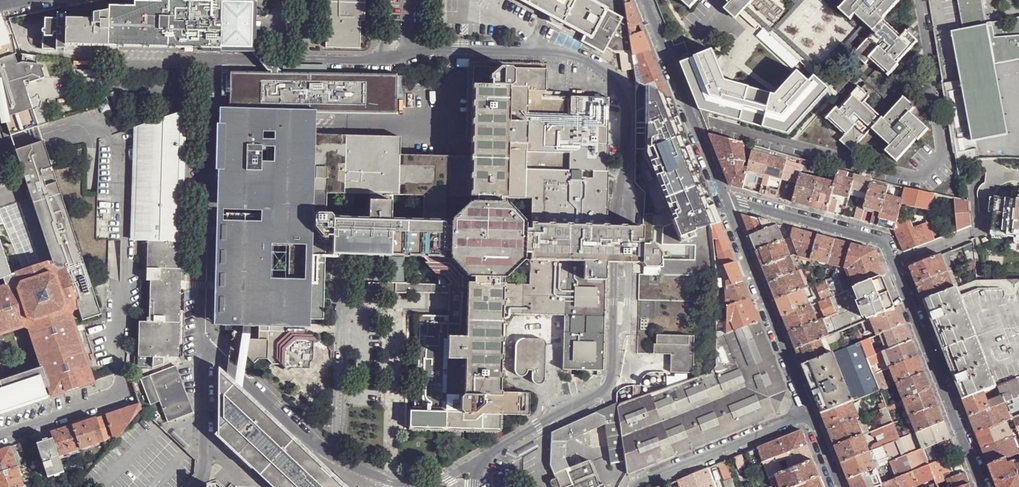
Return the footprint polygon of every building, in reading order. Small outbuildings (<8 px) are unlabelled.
[(43,49),(56,49),(57,44),(93,46),(93,42),(107,42),(107,46),(108,46),(108,44),(248,48),(252,48),(252,47),(252,30),(261,30),(261,23),(257,23),(257,26),(252,25),(253,18),(260,18),(259,16),(259,15),(259,13),(260,12),(253,12),(253,0),(160,0),(160,2),(151,2),(151,3),(143,3),(143,2),(134,2),(134,7),(126,7),(118,7),(118,6),(109,6),(109,11),(93,14),(93,20),(44,19),(43,49)] [(327,20),(329,20),(328,29),(326,29),(326,47),(360,48),(361,21),(365,21),(365,0),(327,0),(327,20)] [(550,18),(551,20),(552,22),(553,24),(554,25),(556,26),(559,26),(561,25),(563,25),(585,37),(582,43),(603,54),(606,48),(616,51),(619,51),(622,69),(633,68),(629,36),(628,33),(627,22),(586,0),(517,0),(550,18)] [(628,0),(623,0),(627,22),(628,33),(636,31),(634,26),(638,25),(628,0)] [(690,9),(698,0),(681,0),(690,9)] [(735,19),(740,14),(753,0),(724,0),(729,4),(724,10),(735,19)] [(766,33),(789,8),(782,2),(780,0),(753,0),(740,14),(742,13),(746,16),(751,11),(764,22),(760,27),(766,33)] [(796,5),(770,33),(773,36),(776,32),(820,72),(835,86),(840,90),(856,73),(853,70),(840,85),(822,69),(819,67),(778,30),(805,0),(800,0),(798,2),(796,0),(790,0),(796,5)] [(844,6),(840,10),(851,20),(856,15),(864,23),(867,26),(875,33),(855,55),(866,65),(871,59),(889,76),(899,65),(897,64),(917,42),(912,37),(909,34),(906,32),(901,37),(882,20),(900,0),(849,0),(844,6)] [(964,30),(989,25),(984,0),(959,0),(964,30)] [(261,11),(260,12),(259,13),(259,15),(259,16),(260,18),(261,19),(262,19),(264,19),(265,19),(266,18),(267,17),(267,16),(267,14),(267,13),(266,12),(265,11),(264,11),(263,11),(262,11),(261,11)] [(744,18),(757,30),(760,27),(764,22),(751,11),(746,16),(744,18)] [(0,20),(0,95),(4,117),(11,136),(38,127),(23,81),(28,80),(29,83),(45,78),(40,65),(22,63),(18,64),(3,19),(0,20)] [(953,32),(962,78),(943,82),(956,159),(982,159),(979,142),(1010,136),(996,65),(996,61),(1018,57),(1018,19),(989,25),(964,30),(953,32)] [(856,73),(885,99),(874,111),(877,114),(897,92),(894,90),(888,97),(841,54),(867,26),(864,23),(844,45),(841,42),(819,67),(822,69),(836,54),(853,70),(856,73)] [(668,97),(643,35),(632,37),(631,35),(629,36),(633,68),(635,80),(636,81),(646,86),(668,97)] [(252,48),(248,48),(252,52),(260,60),(277,75),(283,75),(266,60),(257,52),(252,47),(252,48)] [(680,59),(700,110),(789,134),(835,86),(820,72),(814,79),(806,70),(779,100),(723,82),(708,48),(680,59)] [(996,61),(996,65),(1018,61),(1018,57),(996,61)] [(314,135),(309,319),(323,320),(325,247),(332,247),(332,252),(389,253),(389,256),(388,283),(387,293),(397,294),(404,294),(404,283),(405,257),(405,254),(420,254),(423,257),(435,270),(437,269),(439,271),(438,284),(444,284),(449,284),(449,287),(458,287),(457,317),(448,317),(418,317),(414,411),(411,411),(411,429),(415,429),(444,429),(444,430),(473,430),(473,431),(500,431),(500,414),(519,415),(520,393),(502,392),(504,314),(525,315),(525,339),(523,339),(520,340),(519,341),(517,343),(516,345),(516,347),(515,371),(515,373),(516,374),(517,376),(518,377),(520,377),(522,378),(523,378),(525,377),(526,376),(527,375),(528,373),(528,371),(532,371),(532,378),(532,381),(533,382),(534,383),(535,385),(537,386),(539,386),(540,385),(542,385),(543,384),(544,383),(545,381),(545,379),(545,349),(546,349),(546,345),(551,345),(551,346),(564,346),(564,364),(563,364),(563,369),(585,370),(602,370),(603,352),(603,322),(604,322),(604,298),(605,298),(606,263),(615,262),(641,264),(641,266),(644,269),(657,269),(660,266),(660,253),(653,245),(647,244),(647,248),(642,247),(642,228),(616,228),(616,227),(607,227),(607,199),(608,199),(608,172),(607,172),(607,159),(609,98),(546,96),(547,64),(469,62),(469,60),(457,60),(457,68),(469,68),(473,68),(471,142),(471,157),(471,169),(454,169),(454,164),(444,164),(444,163),(417,163),(417,168),(414,168),(414,167),(399,167),(400,155),(400,140),(346,139),(346,135),(314,135)] [(283,67),(283,75),(288,75),(289,76),(317,76),(317,77),(327,76),(327,68),(283,67)] [(229,108),(229,112),(263,113),(314,114),(335,115),(334,115),(363,115),(363,116),(391,116),(390,117),(395,117),(395,105),(396,105),(395,78),(375,78),(345,77),(346,77),(327,76),(317,77),(317,76),(289,76),(288,75),(283,75),(277,75),(230,75),(229,108)] [(668,97),(646,86),(645,155),(667,227),(659,236),(662,253),(695,254),(695,268),(663,267),(663,274),(695,276),(715,275),(710,225),(718,223),(712,208),(711,206),(668,97)] [(915,108),(904,98),(884,120),(877,114),(874,111),(865,103),(870,97),(867,94),(864,92),(859,88),(839,110),(837,109),(827,119),(846,136),(841,141),(852,151),(872,129),(891,146),(886,151),(897,161),(917,139),(919,141),(929,130),(910,113),(915,108)] [(104,102),(94,105),(98,115),(107,111),(104,102)] [(293,319),(309,319),(314,135),(314,114),(263,113),(229,112),(229,108),(221,108),(219,114),(218,201),(215,326),(223,326),(242,326),(242,334),(250,335),(250,327),(259,327),(287,328),(287,318),(288,318),(288,315),(293,315),(293,319)] [(187,110),(138,127),(134,240),(148,241),(146,281),(150,281),(149,322),(139,321),(138,366),(153,367),(163,364),(163,357),(180,357),(187,110)] [(710,134),(720,160),(745,162),(743,145),(743,144),(710,134)] [(15,148),(23,170),(27,169),(25,164),(25,162),(25,160),(26,157),(27,154),(29,152),(32,150),(34,148),(45,145),(42,139),(15,148)] [(23,170),(53,260),(59,269),(73,309),(78,308),(80,314),(99,308),(45,145),(34,148),(32,150),(29,152),(27,154),(26,157),(25,160),(25,162),(25,164),(27,169),(23,170)] [(752,152),(769,157),(771,151),(753,147),(752,152)] [(788,156),(771,151),(769,157),(786,162),(786,161),(788,156)] [(769,157),(752,152),(750,162),(748,169),(748,171),(765,176),(769,157)] [(444,156),(400,155),(399,167),(414,167),(414,168),(417,168),(417,163),(444,163),(444,164),(454,164),(454,169),(471,169),(471,157),(444,157),(444,156)] [(769,157),(765,176),(766,176),(781,180),(786,162),(769,157)] [(730,186),(743,189),(747,174),(748,171),(748,169),(743,167),(745,162),(720,160),(728,180),(730,186)] [(781,180),(798,184),(801,174),(802,170),(803,165),(786,161),(786,162),(781,180)] [(834,183),(832,194),(848,198),(849,195),(851,189),(853,181),(848,179),(849,173),(838,170),(836,178),(834,183)] [(748,171),(747,174),(764,180),(765,176),(748,171)] [(793,203),(810,207),(818,178),(801,174),(798,184),(797,187),(793,203)] [(853,181),(851,189),(868,194),(870,184),(871,179),(865,178),(861,177),(854,175),(853,181)] [(818,178),(810,207),(827,212),(831,198),(832,194),(834,183),(832,182),(818,178)] [(768,196),(777,198),(778,195),(780,186),(774,184),(771,185),(769,193),(768,196)] [(866,200),(864,208),(870,210),(874,211),(881,212),(885,195),(887,188),(870,184),(868,194),(866,200)] [(785,201),(793,203),(797,187),(789,185),(785,201)] [(97,186),(97,238),(104,238),(104,220),(108,220),(108,206),(114,206),(114,195),(107,195),(107,186),(97,186)] [(902,199),(901,204),(929,211),(934,194),(905,187),(902,199)] [(851,189),(849,195),(866,200),(868,194),(851,189)] [(894,230),(895,230),(898,218),(899,214),(901,204),(902,199),(885,195),(881,212),(879,221),(878,226),(894,230)] [(1018,197),(1018,202),(1011,201),(1011,200),(995,198),(991,231),(1007,232),(1006,236),(1018,237),(1018,197)] [(831,198),(827,212),(834,214),(838,200),(831,198)] [(954,199),(957,230),(970,225),(970,223),(968,202),(954,199)] [(855,220),(861,221),(863,214),(864,208),(858,207),(855,220)] [(881,212),(874,211),(871,224),(875,225),(876,221),(879,221),(881,212)] [(899,214),(898,218),(910,221),(912,222),(913,217),(899,214)] [(742,215),(750,236),(778,225),(743,215),(742,215)] [(894,230),(897,235),(913,228),(910,221),(898,218),(895,230),(894,230)] [(741,282),(718,223),(710,225),(715,275),(716,290),(723,288),(741,282)] [(897,235),(903,251),(934,239),(927,223),(913,228),(897,235)] [(750,236),(757,252),(784,240),(780,229),(778,225),(750,236)] [(794,229),(787,227),(787,231),(780,229),(784,240),(792,237),(794,229)] [(818,235),(794,229),(792,237),(798,254),(799,256),(809,259),(811,260),(818,235)] [(818,235),(811,260),(828,264),(835,240),(818,235)] [(85,330),(83,320),(73,322),(70,314),(73,309),(59,269),(53,260),(43,264),(42,260),(21,267),(22,271),(12,274),(0,239),(0,334),(29,324),(43,367),(0,380),(0,379),(0,413),(93,382),(77,333),(85,330)] [(757,252),(763,268),(790,257),(791,256),(784,240),(757,252)] [(835,240),(828,264),(838,267),(845,269),(846,265),(852,245),(835,240)] [(971,262),(974,261),(973,259),(972,243),(965,246),(971,262)] [(846,265),(855,287),(857,286),(882,277),(886,275),(880,261),(877,251),(852,245),(846,265)] [(947,272),(953,270),(948,256),(947,257),(945,254),(941,255),(947,272)] [(911,271),(916,284),(947,272),(941,255),(910,268),(911,271)] [(763,268),(770,284),(796,273),(790,257),(763,268)] [(810,262),(810,264),(827,269),(828,264),(811,260),(810,262)] [(835,277),(827,280),(833,296),(854,288),(855,287),(846,265),(845,269),(844,273),(835,277)] [(845,269),(838,267),(835,277),(844,273),(845,269)] [(770,284),(776,300),(801,290),(806,289),(799,272),(796,273),(770,284)] [(916,284),(923,300),(953,288),(947,272),(916,284)] [(670,364),(670,372),(692,373),(695,277),(639,276),(637,354),(653,354),(653,344),(656,344),(656,348),(681,349),(680,364),(670,364)] [(871,319),(895,310),(893,305),(888,293),(885,285),(882,277),(857,286),(864,303),(870,319),(871,319)] [(975,280),(973,281),(957,287),(971,321),(999,386),(1018,378),(1018,278),(975,280)] [(816,285),(822,301),(830,297),(833,296),(827,280),(824,281),(816,285)] [(387,293),(388,283),(369,282),(369,293),(387,293)] [(748,298),(741,282),(723,288),(723,301),(727,300),(729,306),(748,298)] [(438,284),(404,283),(404,294),(449,295),(448,317),(457,317),(458,287),(449,287),(449,284),(444,284),(438,284)] [(855,287),(854,288),(859,302),(857,303),(863,318),(867,317),(868,320),(869,320),(870,319),(864,303),(857,286),(855,287)] [(984,392),(999,386),(971,321),(957,287),(953,288),(923,300),(937,335),(943,350),(947,362),(956,384),(963,400),(984,392)] [(860,323),(868,320),(867,317),(863,318),(857,303),(859,302),(854,288),(833,296),(830,297),(837,314),(830,317),(831,319),(834,327),(836,333),(837,332),(849,328),(852,326),(860,323)] [(776,300),(783,317),(808,307),(801,290),(776,300)] [(819,302),(826,318),(827,318),(830,317),(837,314),(830,297),(822,301),(819,302)] [(757,320),(748,298),(729,306),(724,307),(725,323),(729,321),(733,330),(750,323),(757,320)] [(783,317),(789,333),(817,322),(811,306),(808,307),(783,317)] [(902,314),(899,308),(895,310),(871,319),(877,335),(880,334),(906,324),(902,314)] [(293,315),(288,315),(288,318),(287,318),(287,328),(309,328),(309,319),(293,319),(293,315)] [(789,333),(796,349),(826,337),(829,336),(827,330),(822,319),(817,322),(789,333)] [(761,330),(757,320),(750,323),(733,330),(719,336),(723,344),(754,332),(761,330)] [(908,330),(906,324),(880,334),(886,351),(912,341),(908,330)] [(287,328),(259,327),(259,339),(250,339),(249,340),(240,348),(247,355),(254,363),(254,364),(259,359),(268,359),(272,365),(282,365),(285,369),(302,369),(302,363),(300,360),(300,358),(303,358),(314,348),(314,341),(305,332),(286,331),(287,328)] [(834,327),(827,330),(829,336),(833,334),(836,333),(834,327)] [(774,415),(785,390),(761,330),(754,332),(723,344),(719,336),(715,337),(715,364),(709,371),(704,374),(641,396),(630,399),(621,402),(618,404),(618,407),(625,461),(626,474),(774,415)] [(250,335),(242,334),(240,348),(249,340),(250,335)] [(829,336),(826,337),(828,344),(836,341),(833,334),(829,336)] [(796,349),(802,365),(832,354),(828,344),(826,337),(796,349)] [(872,357),(875,355),(869,338),(863,341),(861,342),(867,358),(872,357)] [(887,360),(891,368),(918,357),(914,347),(912,341),(886,351),(884,352),(887,360)] [(859,342),(833,353),(853,402),(878,392),(880,391),(874,375),(867,358),(861,342),(859,342)] [(653,344),(653,354),(670,355),(670,364),(680,364),(681,349),(656,348),(656,344),(653,344)] [(247,355),(240,348),(238,359),(236,374),(234,383),(242,390),(243,380),(245,364),(247,355)] [(313,360),(314,348),(303,358),(300,358),(300,360),(302,363),(302,369),(304,369),(313,360)] [(872,357),(875,365),(887,360),(884,352),(882,353),(879,354),(875,355),(872,357)] [(852,402),(853,402),(833,353),(832,354),(802,365),(809,382),(812,390),(819,387),(821,392),(814,395),(822,414),(852,402)] [(867,358),(874,375),(878,373),(875,365),(872,357),(867,358)] [(897,384),(925,373),(921,363),(918,357),(891,368),(897,384)] [(175,366),(140,378),(148,404),(158,401),(165,422),(191,414),(175,366)] [(219,369),(220,436),(274,486),(344,486),(305,449),(242,390),(234,383),(219,369)] [(880,391),(889,387),(882,372),(878,373),(874,375),(880,391)] [(897,384),(904,400),(931,389),(927,379),(925,373),(897,384)] [(1018,378),(999,386),(1002,396),(1003,396),(1005,402),(1015,398),(1018,397),(1018,381),(1018,378)] [(630,399),(641,396),(640,386),(633,386),(633,393),(630,399)] [(1002,396),(999,386),(984,392),(988,401),(1002,396)] [(934,395),(931,389),(904,400),(910,416),(938,405),(934,395)] [(967,410),(969,417),(1004,403),(1005,402),(1003,396),(1002,396),(988,401),(984,392),(963,400),(967,410)] [(530,393),(520,393),(519,415),(530,415),(530,393)] [(1011,419),(1013,418),(1018,415),(1018,407),(1015,398),(1005,402),(1004,403),(1011,419)] [(886,406),(888,411),(900,408),(904,418),(910,416),(904,400),(900,402),(886,406)] [(617,402),(595,412),(601,414),(604,417),(605,421),(611,462),(625,461),(618,407),(617,402)] [(822,414),(828,430),(856,419),(859,418),(852,402),(822,414)] [(973,426),(976,433),(1006,421),(1011,419),(1004,403),(969,417),(973,426)] [(139,404),(107,415),(112,433),(108,435),(110,439),(112,444),(141,409),(139,404)] [(940,411),(938,405),(910,416),(916,432),(944,421),(940,411)] [(882,412),(888,425),(893,423),(888,411),(886,406),(880,409),(879,410),(880,413),(882,412)] [(550,465),(554,474),(568,468),(565,460),(566,442),(604,425),(605,421),(604,417),(601,414),(595,412),(551,432),(550,465)] [(882,412),(880,413),(882,416),(878,418),(882,427),(888,425),(882,412)] [(102,416),(97,418),(104,441),(110,439),(108,435),(102,416)] [(863,435),(868,433),(862,417),(859,418),(856,419),(863,435)] [(73,426),(81,449),(104,441),(97,418),(73,426)] [(1006,421),(1010,430),(1017,427),(1013,418),(1011,419),(1006,421)] [(835,446),(863,435),(856,419),(828,430),(835,446)] [(904,437),(910,435),(909,430),(903,432),(899,421),(893,423),(898,435),(902,433),(904,437)] [(947,428),(944,421),(916,432),(923,449),(927,448),(930,446),(931,445),(938,443),(951,437),(947,428)] [(979,442),(982,449),(1012,437),(1010,430),(1006,421),(976,433),(979,442)] [(884,433),(889,444),(899,439),(898,435),(893,423),(888,425),(882,427),(871,432),(873,437),(878,435),(884,433)] [(73,426),(51,434),(53,438),(59,456),(81,449),(73,426)] [(1010,430),(1012,437),(1018,434),(1018,433),(1017,427),(1010,430)] [(802,431),(779,440),(784,453),(790,451),(807,444),(802,431)] [(875,449),(883,446),(884,445),(889,444),(884,433),(878,435),(881,442),(874,445),(874,446),(875,449)] [(842,463),(869,451),(863,435),(835,446),(842,463)] [(906,456),(917,451),(911,437),(910,435),(904,437),(899,439),(906,456)] [(953,443),(951,437),(938,443),(942,452),(955,447),(953,443)] [(986,458),(989,465),(1006,458),(1011,456),(1018,453),(1013,440),(1012,437),(982,449),(986,458)] [(53,438),(37,443),(42,459),(49,478),(64,473),(59,456),(53,438)] [(885,448),(891,462),(906,456),(899,439),(889,444),(884,445),(885,448)] [(779,440),(758,448),(763,462),(776,457),(784,453),(779,440)] [(814,461),(807,444),(790,451),(791,456),(796,468),(814,461)] [(872,450),(873,454),(885,448),(884,445),(883,446),(875,449),(872,450)] [(930,446),(927,448),(923,449),(929,464),(937,461),(931,445),(930,446)] [(17,468),(19,467),(20,467),(14,446),(10,447),(17,468)] [(17,468),(10,447),(0,451),(0,473),(17,468)] [(758,448),(747,453),(754,468),(764,464),(763,462),(758,448)] [(885,448),(873,454),(874,456),(880,454),(884,464),(891,462),(885,448)] [(305,449),(344,486),(349,486),(305,449)] [(928,465),(929,464),(923,449),(917,451),(906,456),(912,471),(928,465)] [(776,457),(778,461),(791,456),(790,451),(784,453),(776,457)] [(842,463),(848,479),(876,468),(869,451),(842,463)] [(891,462),(897,477),(912,471),(906,456),(891,462)] [(764,464),(770,478),(776,475),(782,473),(778,461),(776,457),(763,462),(764,464)] [(948,480),(951,478),(948,470),(943,458),(937,461),(929,464),(928,465),(934,479),(936,483),(937,484),(946,480),(948,480)] [(1015,466),(1014,464),(1013,461),(1008,463),(1006,458),(989,465),(997,486),(1018,486),(1018,477),(1015,466)] [(554,474),(555,478),(557,478),(560,486),(605,486),(603,483),(599,485),(589,460),(568,468),(554,474)] [(733,479),(725,461),(718,465),(725,482),(733,479)] [(814,461),(796,468),(782,473),(776,475),(779,481),(781,486),(794,486),(820,477),(814,461)] [(951,478),(965,472),(961,464),(948,470),(951,478)] [(912,471),(918,486),(934,479),(928,465),(912,471)] [(23,486),(19,475),(17,468),(0,473),(0,486),(22,486),(23,486)] [(678,480),(680,486),(716,486),(709,468),(678,480)] [(851,486),(874,486),(880,484),(882,483),(876,468),(848,479),(851,486)] [(899,486),(915,486),(918,486),(912,471),(897,477),(895,478),(899,486)] [(965,472),(951,478),(948,480),(949,483),(948,483),(939,486),(962,486),(969,484),(967,479),(965,472)] [(820,477),(794,486),(824,486),(820,477)] [(555,478),(551,480),(550,482),(551,486),(554,486),(560,486),(557,478),(555,478)] [(881,486),(899,486),(895,478),(892,479),(889,481),(885,482),(882,483),(880,484),(881,486)] [(733,479),(725,482),(722,483),(724,486),(736,486),(733,479)]
